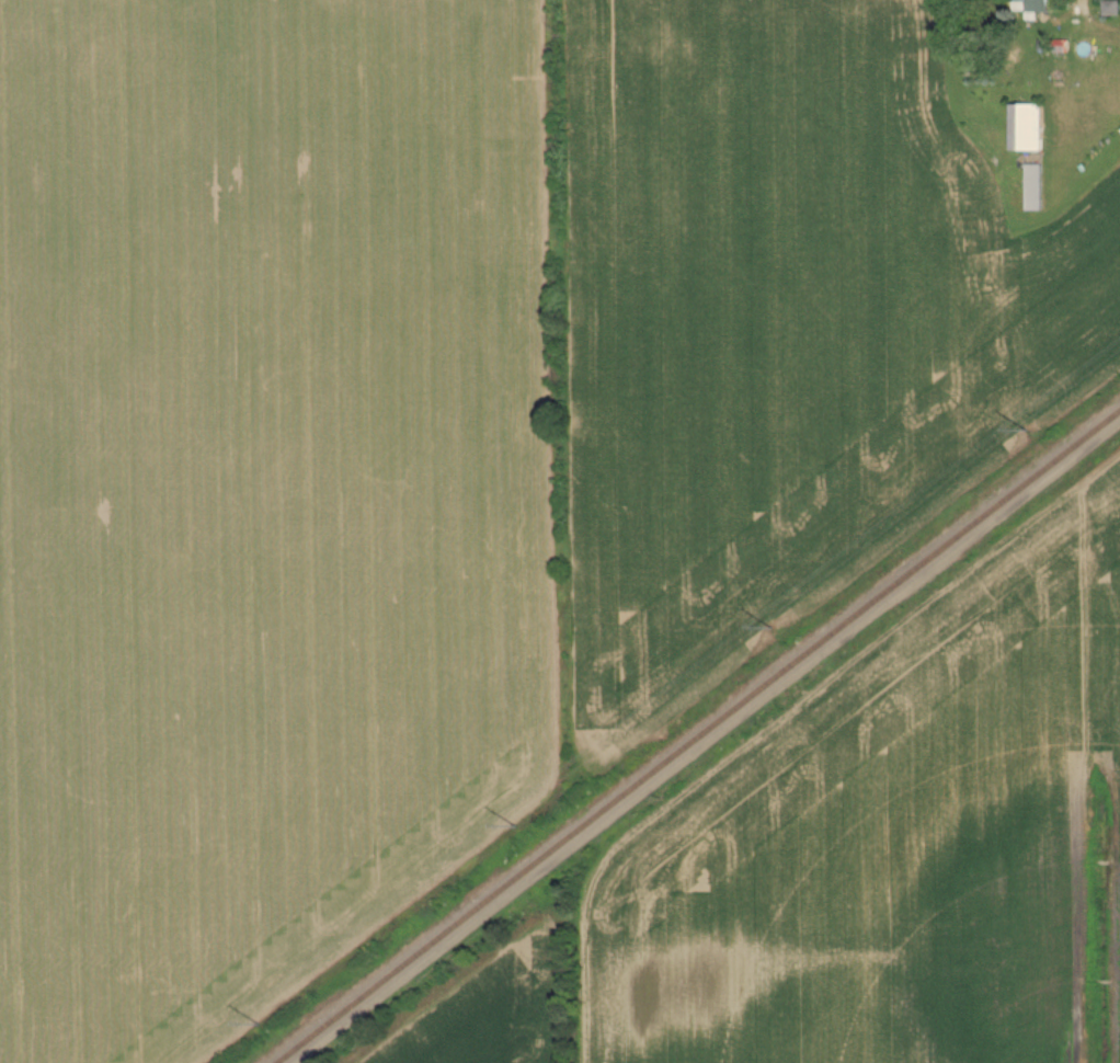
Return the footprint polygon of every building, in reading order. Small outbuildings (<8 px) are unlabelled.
[(1048,0),(1015,0),(1015,11),(1048,11),(1048,0)] [(1119,17),(1119,2),(1104,2),(1104,17),(1119,17)] [(1042,105),(1010,105),(1010,152),(1042,152),(1042,105)] [(1025,212),(1042,212),(1042,165),(1025,165),(1025,212)]
